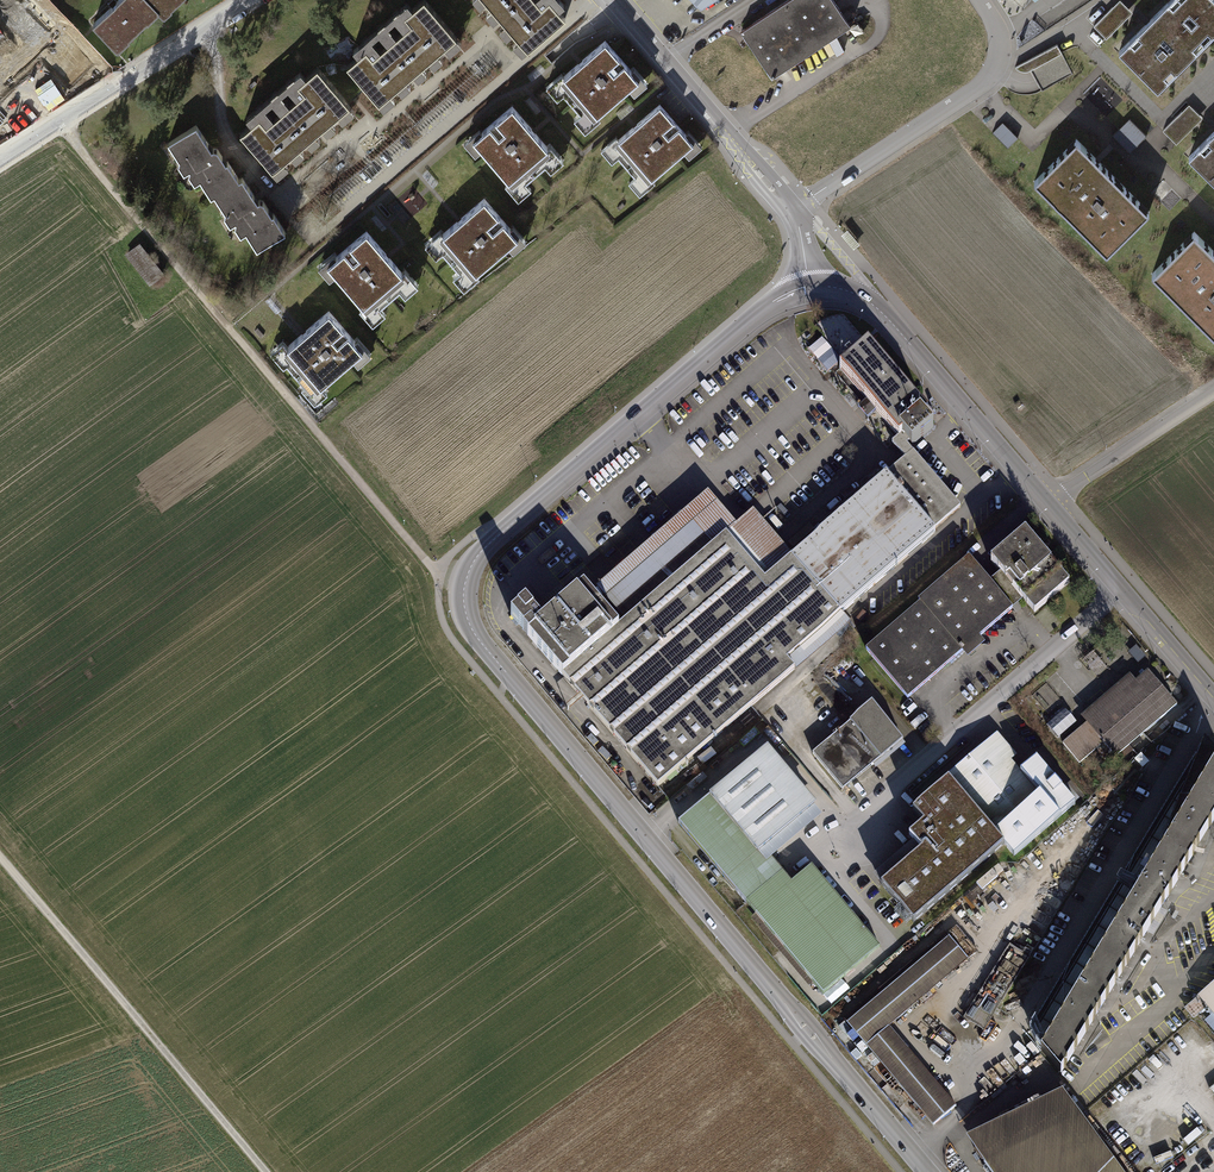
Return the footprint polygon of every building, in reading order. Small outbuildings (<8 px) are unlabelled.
[(89,24),(111,50),(152,15),(158,22),(184,0),(117,0),(111,5),(89,24)] [(425,0),(421,0),(405,14),(411,22),(372,55),(365,47),(363,49),(358,43),(353,48),(358,54),(347,63),(379,100),(455,35),(425,0)] [(527,48),(565,16),(558,7),(564,3),(561,0),(556,0),(554,2),(552,0),(545,0),(541,4),(537,0),(486,0),(527,48)] [(830,0),(780,0),(735,29),(776,86),(854,35),(830,0)] [(1107,38),(1133,12),(1121,0),(1118,0),(1093,25),(1107,38)] [(1114,53),(1154,93),(1213,35),(1213,0),(1169,0),(1138,30),(1114,53)] [(606,41),(559,81),(594,120),(640,80),(606,41)] [(259,116),(240,132),(272,168),(348,103),(316,65),(305,75),(300,69),(294,74),(299,80),(297,81),(304,90),(265,123),(259,116)] [(1162,131),(1176,144),(1202,118),(1189,104),(1162,131)] [(659,106),(615,143),(650,183),(693,147),(659,106)] [(507,110),(468,143),(512,193),(551,159),(507,110)] [(1132,115),(1115,132),(1132,149),(1149,132),(1132,115)] [(1008,145),(1019,134),(1005,120),(994,131),(1008,145)] [(197,125),(168,143),(180,160),(179,164),(184,173),(190,170),(189,174),(195,184),(200,181),(212,199),(215,197),(225,213),(224,217),(231,226),(236,223),(235,227),(241,236),(247,233),(258,250),(287,232),(275,212),(273,213),(265,201),(261,199),(259,200),(257,197),(244,176),(240,178),(229,160),(227,161),(225,159),(219,148),(215,147),(213,148),(197,125)] [(1193,152),(1213,174),(1213,131),(1193,152)] [(1145,213),(1075,140),(1033,180),(1104,253),(1145,213)] [(482,198),(427,244),(463,286),(518,240),(482,198)] [(366,231),(325,265),(365,311),(405,277),(366,231)] [(1191,236),(1148,280),(1213,344),(1213,258),(1191,236)] [(126,254),(149,284),(164,273),(140,242),(126,254)] [(330,311),(284,349),(318,390),(364,352),(330,311)] [(826,363),(838,353),(827,341),(816,351),(826,363)] [(867,343),(838,368),(899,439),(909,449),(934,427),(924,415),(928,412),(867,343)] [(785,658),(961,508),(909,449),(899,439),(894,443),(907,458),(792,555),(765,578),(726,532),(624,618),(619,623),(585,583),(543,619),(528,602),(512,616),(657,785),(794,669),(785,658)] [(765,578),(792,555),(753,510),(736,524),(708,492),(597,586),(624,618),(726,532),(765,578)] [(990,582),(969,557),(918,601),(920,603),(865,649),(907,698),(1012,608),(1007,602),(1017,593),(1034,613),(1069,583),(1025,532),(991,560),(1002,572),(990,582)] [(1138,684),(1131,675),(1082,717),(1087,724),(1063,745),(1079,764),(1106,741),(1118,756),(1177,706),(1150,674),(1138,684)] [(871,704),(813,752),(843,788),(900,739),(871,704)] [(1048,720),(1059,734),(1079,719),(1068,705),(1048,720)] [(1203,733),(1029,1035),(1061,1072),(1213,819),(1213,748),(1203,733)] [(991,738),(947,776),(950,778),(914,810),(924,822),(908,836),(919,849),(879,884),(914,924),(1004,846),(1014,858),(1076,804),(1036,758),(1020,772),(991,738)] [(755,755),(676,821),(744,902),(782,870),(775,863),(770,867),(757,851),(805,811),(808,799),(789,793),(792,780),(772,774),(775,761),(755,755)] [(810,866),(755,913),(823,992),(878,945),(810,866)] [(934,1126),(955,1108),(885,1026),(969,955),(949,931),(844,1019),(934,1126)] [(986,1021),(1028,952),(1011,941),(969,1011),(986,1021)] [(1197,996),(1213,1015),(1213,982),(1197,996)] [(1116,1162),(1063,1090),(965,1137),(990,1171),(1122,1171),(1116,1162)]
